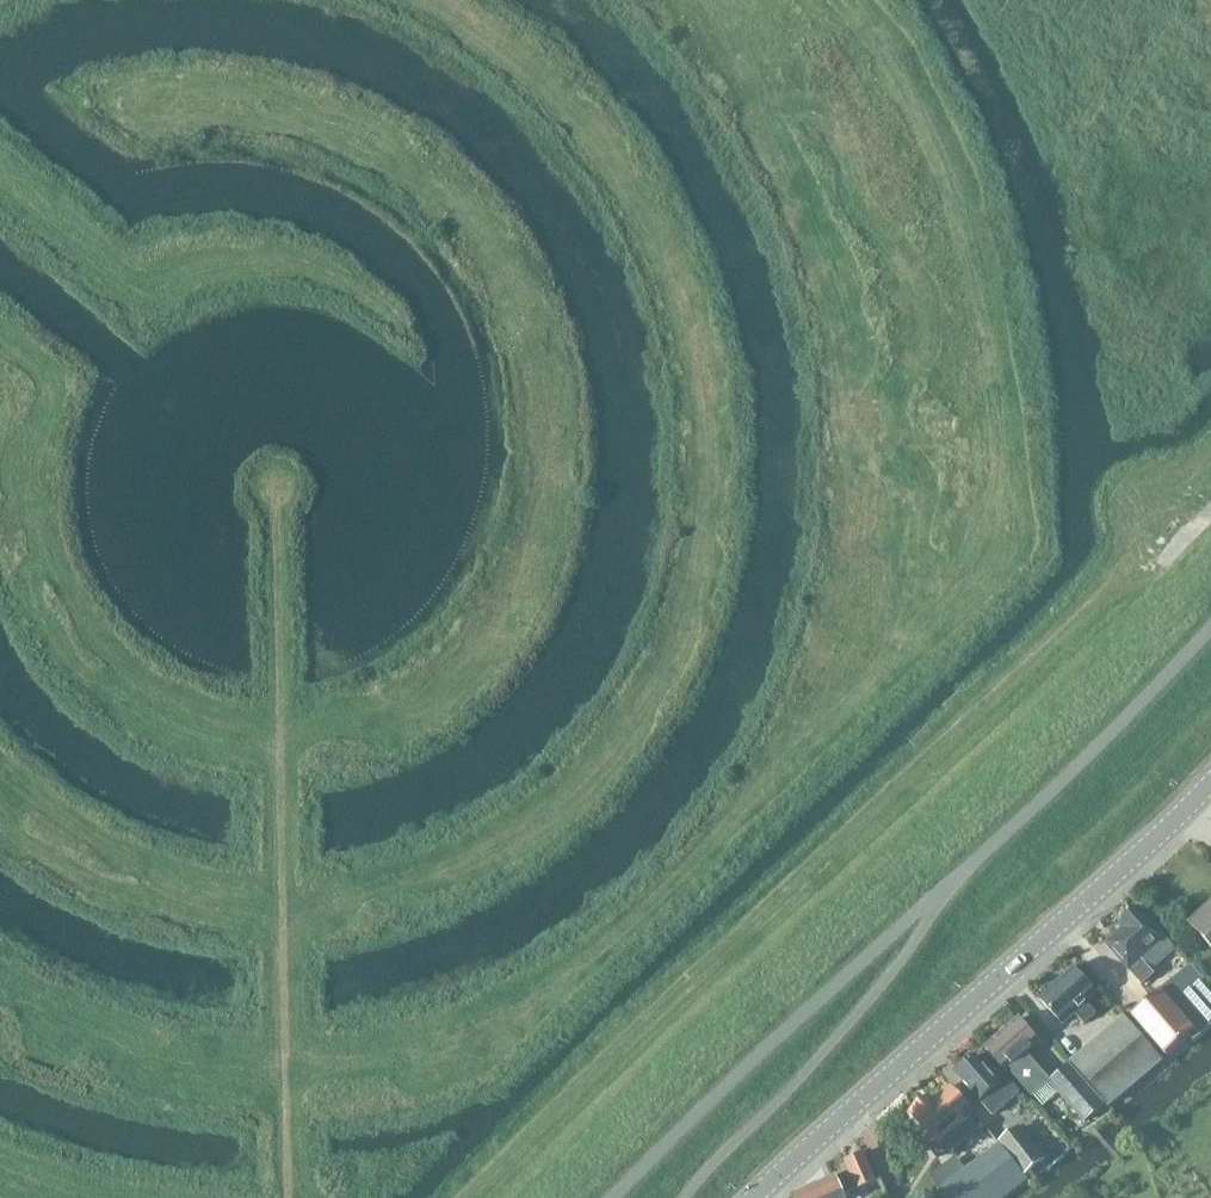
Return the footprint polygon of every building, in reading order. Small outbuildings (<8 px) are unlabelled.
[(1140,983),(1148,976),(1137,963),(1166,938),(1139,908),(1125,921),(1128,925),(1106,944),(1140,983)] [(1196,931),(1210,948),(1210,918),(1196,931)] [(1191,968),(1161,992),(1160,991),(1131,1016),(1165,1056),(1190,1035),(1195,1042),(1210,1028),(1210,991),(1191,968)] [(1086,1003),(1096,994),(1073,969),(1039,999),(1062,1024),(1074,1013),(1084,1024),(1095,1013),(1086,1003)] [(1109,1105),(1160,1062),(1123,1018),(1071,1061),(1109,1105)] [(1084,1122),(1104,1105),(1068,1064),(1049,1081),(1025,1053),(1038,1042),(1018,1019),(984,1048),(1005,1071),(1011,1066),(1014,1070),(1011,1072),(1032,1096),(1049,1081),(1084,1122)] [(1006,1077),(999,1083),(976,1056),(955,1074),(979,1102),(980,1101),(993,1114),(1019,1092),(1006,1077)] [(958,1127),(974,1113),(950,1086),(928,1105),(924,1100),(910,1113),(937,1145),(944,1140),(953,1151),(968,1139),(958,1127)] [(999,1142),(1024,1175),(1044,1159),(1019,1127),(999,1142)] [(1027,1180),(998,1143),(948,1182),(960,1197),(1004,1197),(1027,1180)] [(792,1195),(793,1197),(846,1197),(845,1196),(845,1197),(844,1195),(875,1181),(863,1153),(845,1161),(850,1173),(837,1179),(835,1176),(792,1195)]
